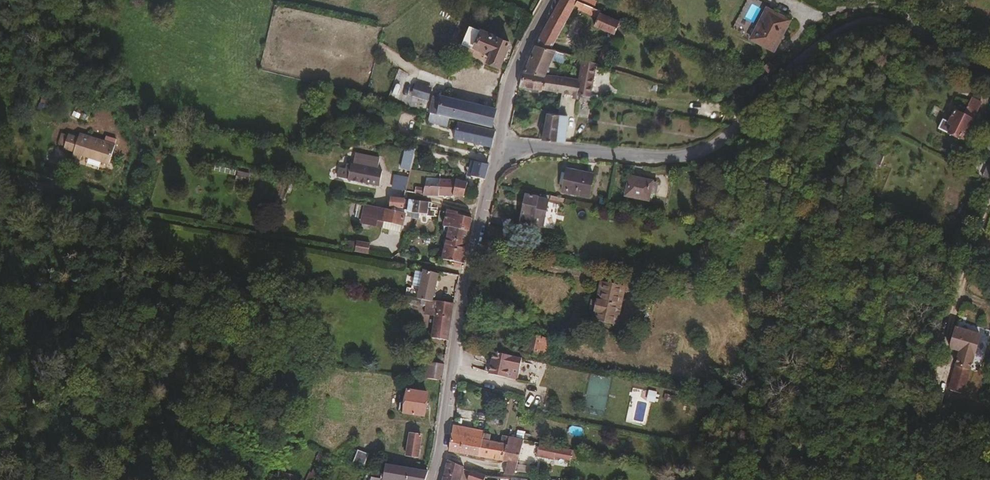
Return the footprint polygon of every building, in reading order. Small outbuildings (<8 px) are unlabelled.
[(578,0),(560,0),(544,29),(559,33),(571,11),(587,18),(589,14),(598,18),(595,26),(614,34),(620,21),(600,13),(601,10),(578,0)] [(777,50),(792,18),(787,16),(788,14),(783,11),(782,14),(769,7),(754,38),(777,50)] [(499,66),(508,43),(467,26),(460,44),(473,50),(475,48),(490,54),(487,61),(499,66)] [(550,49),(559,33),(544,29),(535,45),(550,49)] [(601,65),(611,42),(606,40),(596,64),(601,65)] [(545,75),(555,51),(550,49),(535,45),(524,72),(545,75)] [(569,63),(571,55),(564,53),(562,61),(569,63)] [(590,98),(596,64),(581,59),(578,80),(577,96),(588,98),(590,98)] [(563,94),(566,79),(545,75),(524,72),(522,71),(518,87),(521,86),(537,89),(563,94)] [(577,96),(578,80),(566,79),(563,94),(572,95),(577,96)] [(428,101),(432,88),(415,83),(411,96),(428,101)] [(491,129),(494,112),(441,99),(437,116),(451,119),(458,121),(491,129)] [(585,116),(587,102),(579,101),(577,115),(585,116)] [(635,111),(636,106),(622,104),(621,109),(632,112),(635,111)] [(967,130),(971,120),(953,112),(948,123),(941,119),(937,128),(964,141),(968,133),(966,132),(967,130)] [(563,142),(567,116),(558,115),(547,113),(543,140),(563,142)] [(450,126),(451,119),(437,116),(434,115),(432,121),(450,126)] [(491,149),(494,132),(457,123),(456,127),(454,139),(491,149)] [(91,149),(93,143),(105,148),(107,144),(82,136),(80,139),(70,135),(66,149),(72,151),(74,144),(91,149)] [(110,167),(117,147),(107,144),(105,148),(93,143),(91,149),(74,144),(72,151),(75,152),(74,158),(82,161),(83,158),(110,167)] [(409,170),(414,149),(405,147),(400,169),(409,170)] [(460,159),(461,153),(449,150),(447,156),(460,159)] [(376,170),(378,160),(355,155),(354,165),(376,170)] [(484,180),(488,165),(474,162),(471,177),(484,180)] [(378,185),(382,171),(376,170),(354,165),(347,164),(346,169),(349,170),(347,180),(378,185)] [(589,196),(593,175),(578,172),(577,175),(566,172),(565,174),(561,173),(560,184),(563,185),(562,191),(589,196)] [(463,196),(466,183),(458,181),(459,178),(455,176),(454,181),(451,196),(463,196)] [(654,193),(656,181),(629,177),(625,195),(648,200),(650,192),(654,193)] [(451,196),(454,181),(440,179),(439,186),(425,186),(424,190),(420,189),(419,194),(421,195),(451,196)] [(949,187),(946,196),(958,200),(961,191),(949,187)] [(539,210),(541,199),(539,199),(538,198),(526,196),(521,223),(532,225),(536,209),(539,210)] [(402,209),(404,200),(404,199),(390,197),(389,207),(390,208),(391,207),(402,209)] [(430,209),(431,203),(409,200),(408,201),(404,200),(402,209),(407,210),(406,217),(410,217),(410,219),(418,219),(419,214),(426,215),(426,216),(434,217),(435,211),(431,211),(430,209)] [(404,216),(404,213),(366,205),(361,223),(381,227),(383,221),(402,225),(401,230),(408,232),(410,219),(410,217),(406,217),(404,216)] [(468,230),(471,219),(457,215),(457,213),(447,210),(443,227),(449,228),(468,230)] [(503,245),(507,230),(488,226),(485,241),(503,245)] [(462,263),(470,231),(468,230),(449,228),(442,259),(454,262),(461,263),(462,263)] [(368,254),(370,246),(357,242),(355,252),(368,254)] [(436,282),(437,272),(423,268),(421,279),(436,282)] [(418,297),(421,279),(417,278),(416,289),(407,287),(406,295),(410,296),(418,297)] [(433,299),(436,282),(421,279),(418,297),(433,299)] [(616,324),(624,288),(601,283),(597,301),(592,300),(589,310),(594,311),(593,319),(616,324)] [(435,313),(437,300),(433,299),(418,297),(417,303),(427,304),(426,311),(435,313)] [(447,338),(453,303),(437,300),(435,313),(432,336),(447,338)] [(488,316),(490,306),(472,303),(470,312),(488,316)] [(962,394),(976,346),(972,344),(975,335),(955,329),(952,340),(957,341),(955,350),(959,351),(948,390),(962,394)] [(545,358),(549,340),(531,336),(527,354),(545,358)] [(955,350),(957,341),(952,340),(949,349),(955,350)] [(519,370),(522,358),(494,353),(489,375),(507,379),(509,368),(519,370)] [(442,379),(444,363),(438,362),(428,360),(426,376),(442,379)] [(517,381),(519,370),(509,368),(507,379),(517,381)] [(541,378),(556,383),(558,375),(543,371),(541,378)] [(424,414),(427,391),(407,388),(407,395),(403,394),(403,399),(399,403),(398,409),(401,411),(424,414)] [(503,405),(506,394),(500,393),(497,403),(503,405)] [(483,434),(483,432),(457,426),(458,423),(454,422),(452,434),(451,434),(449,451),(477,456),(481,441),(482,441),(483,434)] [(418,457),(421,434),(409,433),(406,455),(418,457)] [(501,461),(505,446),(501,444),(488,442),(489,436),(483,434),(482,441),(481,441),(477,456),(501,461)] [(514,475),(523,440),(508,437),(505,446),(501,461),(505,462),(502,473),(514,475)] [(555,458),(556,453),(571,456),(572,450),(540,444),(538,455),(555,459),(555,458)] [(364,467),(368,453),(357,450),(353,463),(364,467)] [(316,466),(322,452),(318,451),(313,464),(316,466)] [(325,453),(322,452),(316,466),(311,476),(308,474),(307,478),(312,479),(313,479),(325,453)] [(571,461),(571,456),(556,453),(555,458),(571,461)] [(464,468),(447,460),(443,479),(461,479),(464,468)] [(427,471),(386,464),(384,472),(383,479),(385,479),(388,479),(425,479),(427,471)] [(292,475),(279,470),(276,475),(290,479),(292,475)] [(484,476),(470,471),(468,479),(483,479),(484,476)]
